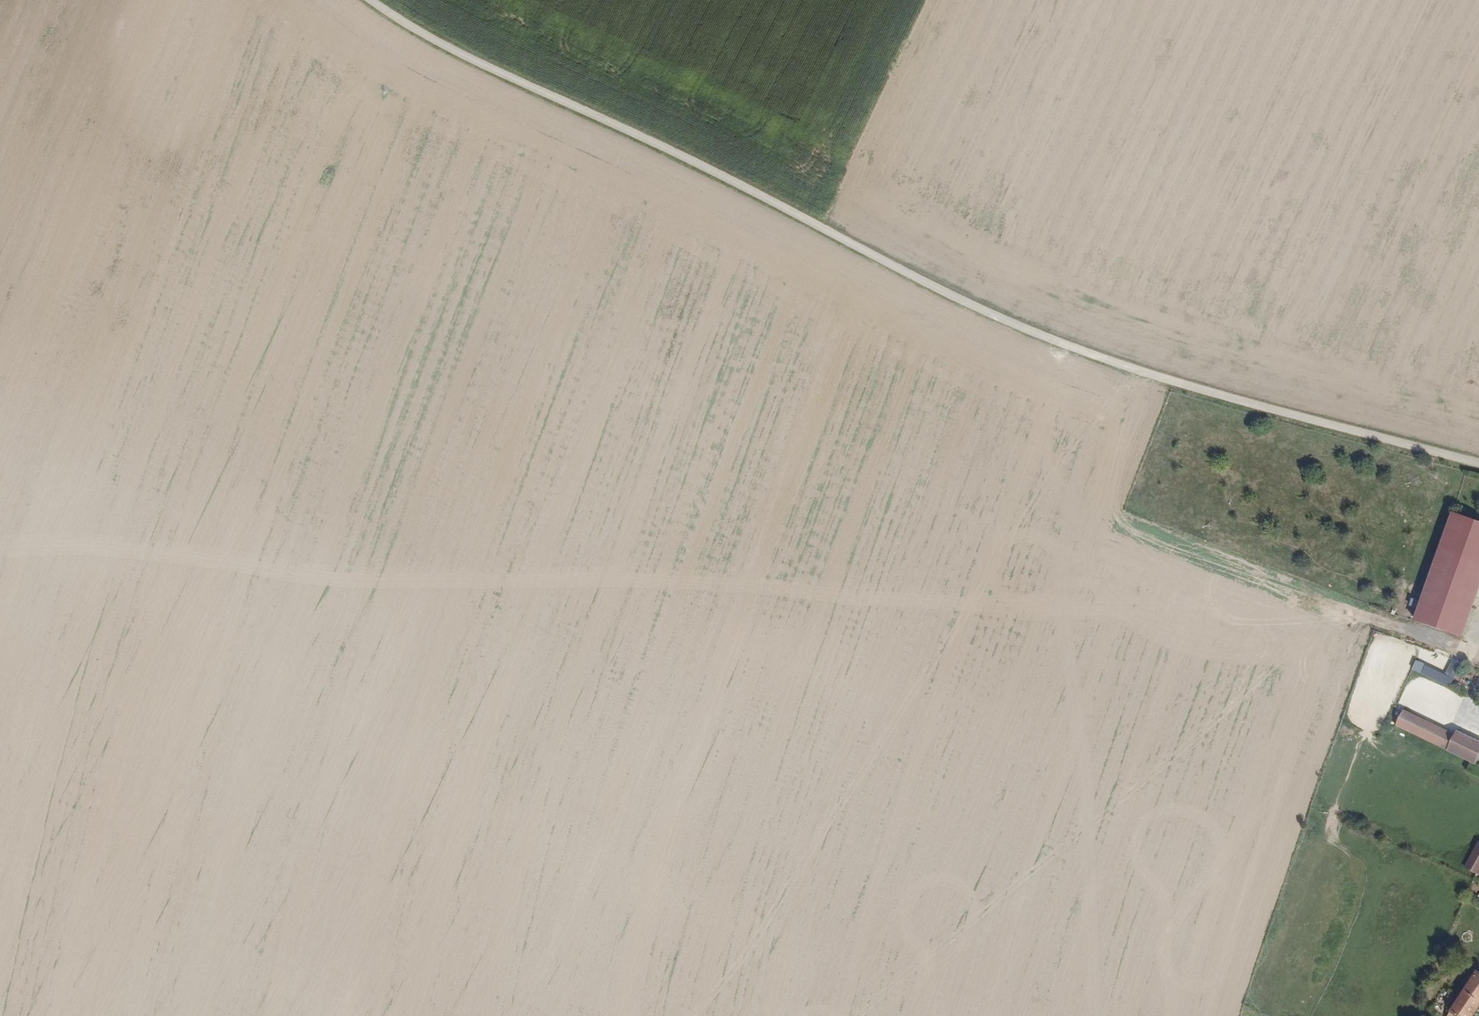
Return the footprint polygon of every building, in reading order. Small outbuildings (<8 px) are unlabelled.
[(1412,625),(1460,636),(1476,561),(1425,552),(1412,625)] [(1379,616),(1375,630),(1391,634),(1395,620),(1379,616)] [(1411,672),(1452,686),(1460,660),(1451,657),(1446,672),(1414,662),(1411,672)] [(1478,758),(1478,733),(1464,724),(1462,728),(1458,734),(1430,718),(1434,711),(1413,698),(1404,713),(1453,742),(1478,758)] [(1462,728),(1434,711),(1430,718),(1458,734),(1462,728)] [(1476,869),(1478,863),(1478,848),(1476,847),(1467,865),(1476,869)] [(1478,1005),(1478,978),(1473,974),(1446,1015),(1472,1015),(1478,1005)]
